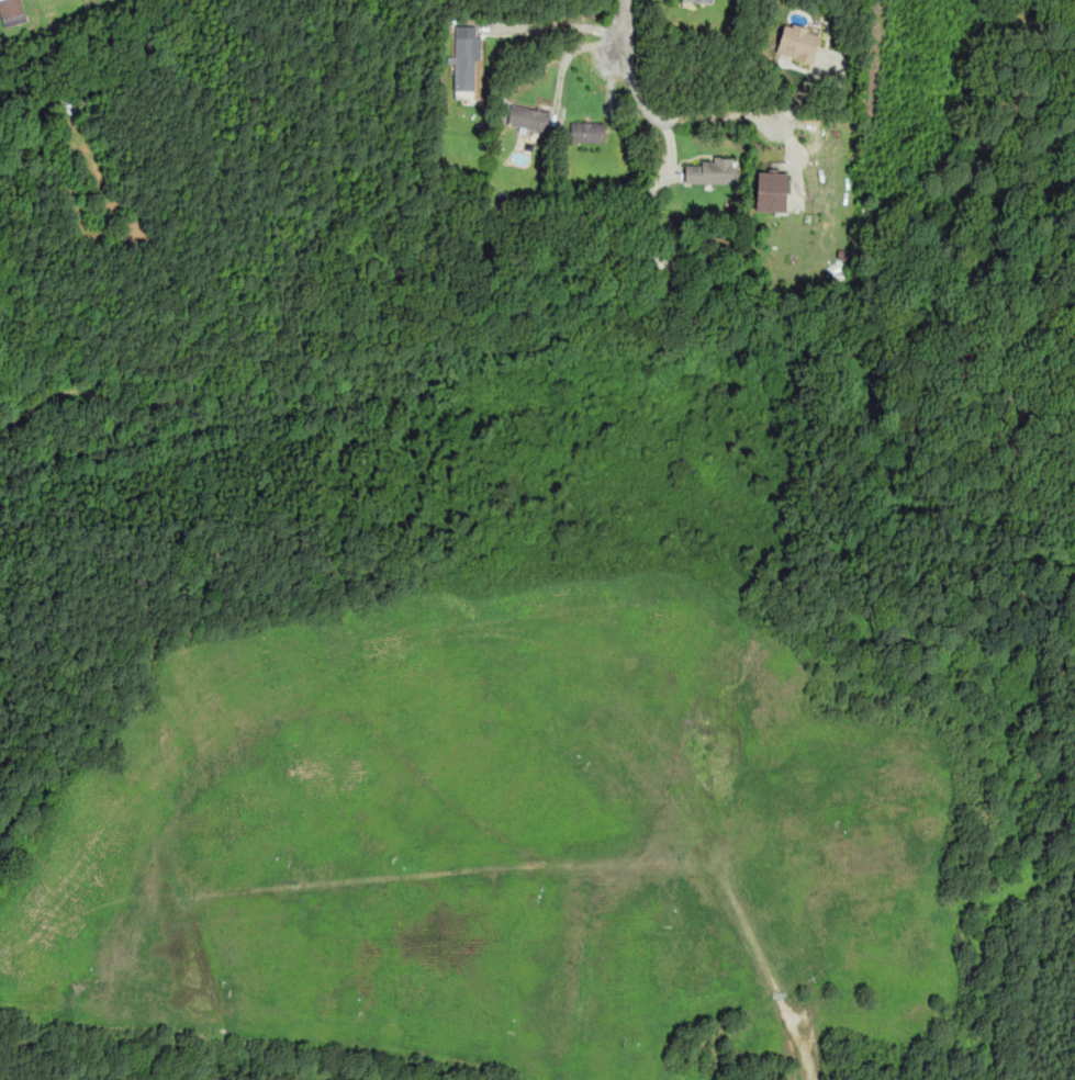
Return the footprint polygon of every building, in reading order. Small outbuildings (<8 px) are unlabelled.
[(2,25),(25,20),(22,0),(0,0),(0,15),(2,25)] [(819,31),(783,23),(776,55),(813,63),(819,31)] [(475,59),(482,59),(482,35),(477,35),(477,25),(455,25),(453,97),(474,97),(475,59)] [(506,125),(547,132),(550,112),(509,105),(506,125)] [(605,122),(570,122),(570,142),(605,142),(605,122)] [(737,159),(684,159),(684,182),(737,182),(737,159)] [(788,173),(758,172),(757,211),(787,212),(788,173)]
